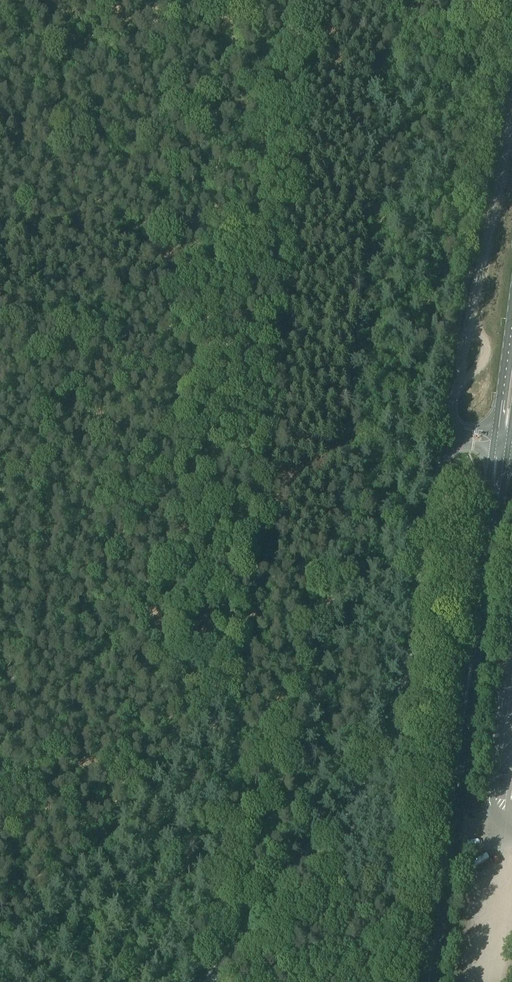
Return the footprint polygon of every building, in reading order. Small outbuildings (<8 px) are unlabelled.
[(466,867),(469,873),(493,863),(490,857),(466,867)] [(467,876),(469,882),(492,874),(490,868),(467,876)] [(468,942),(493,932),(491,927),(465,937),(468,942)]
